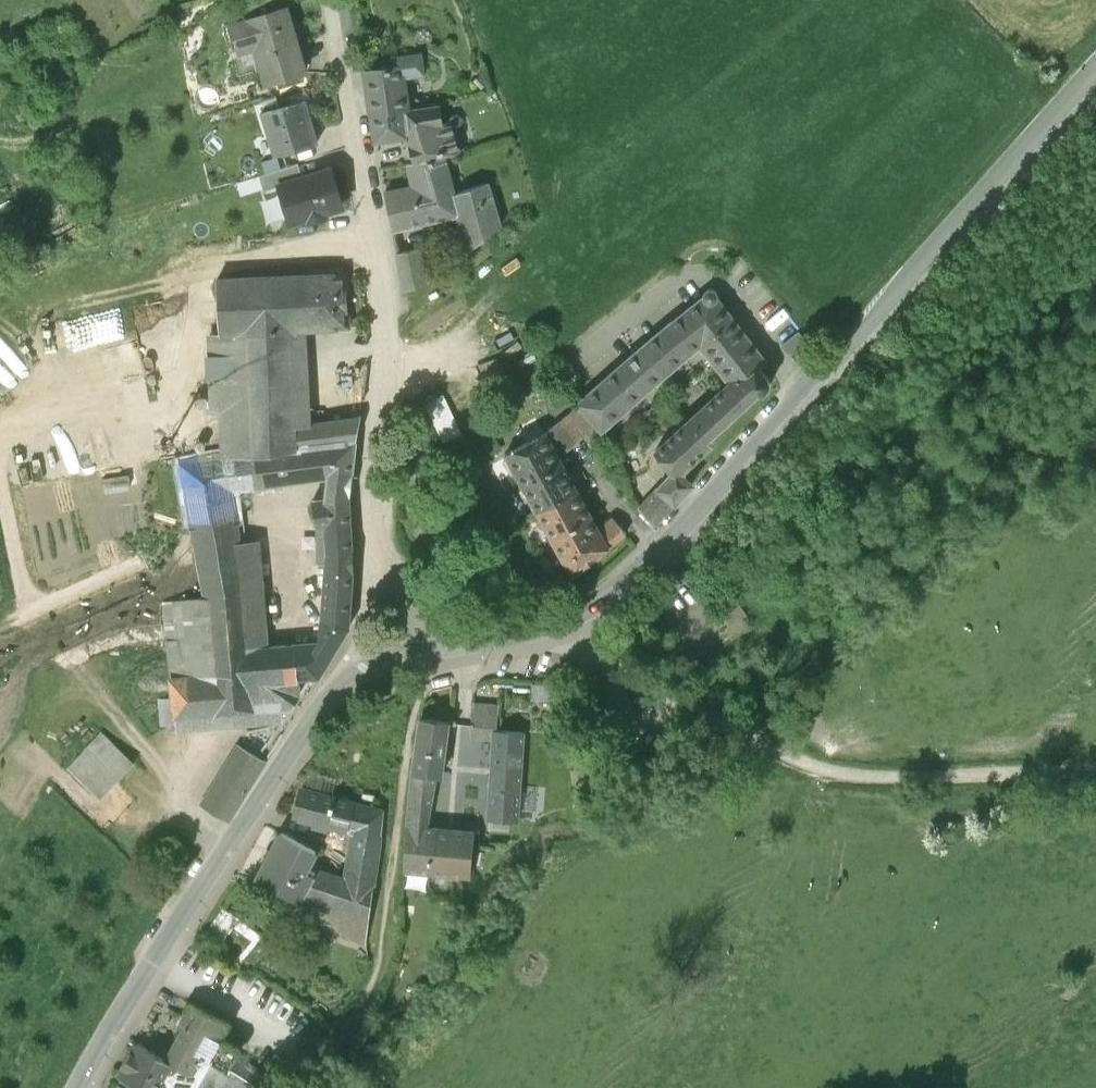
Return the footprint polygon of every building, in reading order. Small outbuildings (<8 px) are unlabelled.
[(288,9),(230,26),(239,54),(256,49),(266,86),(307,74),(288,9)] [(376,145),(410,140),(411,112),(407,80),(425,77),(423,55),(392,60),(393,71),(365,74),(376,145)] [(318,98),(279,108),(292,155),(331,144),(318,98)] [(411,112),(410,140),(417,164),(445,157),(460,154),(454,131),(444,130),(442,109),(411,112)] [(445,157),(417,164),(410,165),(415,190),(387,195),(395,231),(461,216),(455,195),(445,157)] [(279,184),(289,223),(348,208),(338,169),(279,184)] [(487,184),(455,195),(461,216),(470,251),(500,227),(487,184)] [(427,286),(419,253),(400,258),(407,291),(427,286)] [(345,274),(216,281),(218,334),(289,330),(348,328),(345,274)] [(672,471),(677,477),(681,474),(710,447),(709,446),(711,443),(707,439),(756,393),(759,393),(761,393),(763,392),(765,391),(766,390),(768,388),(768,386),(769,383),(768,381),(768,379),(767,377),(758,368),(765,362),(716,299),(716,298),(717,296),(717,294),(716,292),(714,290),(712,289),(709,289),(706,290),(704,293),(703,297),(704,298),(621,366),(581,404),(600,425),(603,428),(700,343),(727,377),(732,380),(654,452),(672,471)] [(218,334),(207,334),(211,411),(223,410),(225,453),(226,459),(248,456),(248,458),(354,443),(360,419),(294,428),(289,330),(218,334)] [(798,331),(781,344),(790,356),(807,343),(798,331)] [(545,433),(545,434),(559,458),(600,425),(581,404),(545,433)] [(505,456),(521,486),(562,464),(559,458),(545,434),(505,456)] [(354,443),(248,458),(248,456),(226,459),(225,453),(179,462),(204,599),(163,603),(172,699),(158,700),(161,726),(175,725),(174,719),(291,708),(299,695),(297,679),(318,678),(340,641),(348,627),(353,561),(348,498),(354,443)] [(521,486),(536,514),(577,491),(562,464),(521,486)] [(677,477),(672,471),(655,490),(674,506),(692,484),(681,474),(677,477)] [(233,489),(234,508),(244,506),(250,499),(249,487),(233,489)] [(674,506),(655,490),(639,508),(643,512),(648,518),(656,525),(674,506)] [(536,514),(551,541),(592,519),(577,491),(536,514)] [(612,517),(597,528),(608,548),(626,535),(612,517)] [(551,541),(571,577),(608,548),(597,528),(592,519),(551,541)] [(571,673),(552,673),(552,684),(571,684),(571,673)] [(572,702),(571,684),(552,684),(530,685),(530,702),(572,702)] [(496,716),(472,715),(470,739),(493,741),(494,732),(496,732),(496,716)] [(449,722),(420,720),(412,772),(435,777),(440,777),(449,722)] [(246,731),(201,806),(229,822),(282,736),(267,727),(246,731)] [(521,733),(496,732),(494,732),(493,741),(489,826),(495,826),(496,821),(515,822),(517,791),(521,733)] [(101,733),(68,767),(100,799),(134,764),(101,733)] [(435,777),(412,772),(404,871),(469,877),(474,834),(425,829),(435,777)] [(316,870),(313,876),(302,897),(299,902),(298,901),(292,920),(311,926),(312,924),(367,940),(382,811),(301,791),(280,812),(352,830),(346,879),(316,870)] [(533,792),(517,791),(515,822),(531,823),(533,792)] [(316,852),(281,833),(257,880),(298,901),(299,902),(302,897),(313,876),(305,872),(316,852)] [(223,909),(203,935),(220,948),(233,930),(239,921),(223,909)] [(261,937),(239,921),(233,930),(248,941),(231,965),(238,970),(261,937)] [(167,1061),(134,1043),(117,1077),(137,1087),(254,1087),(228,1072),(239,1050),(220,1040),(229,1023),(196,1006),(190,1002),(183,1017),(188,1020),(167,1061)]
